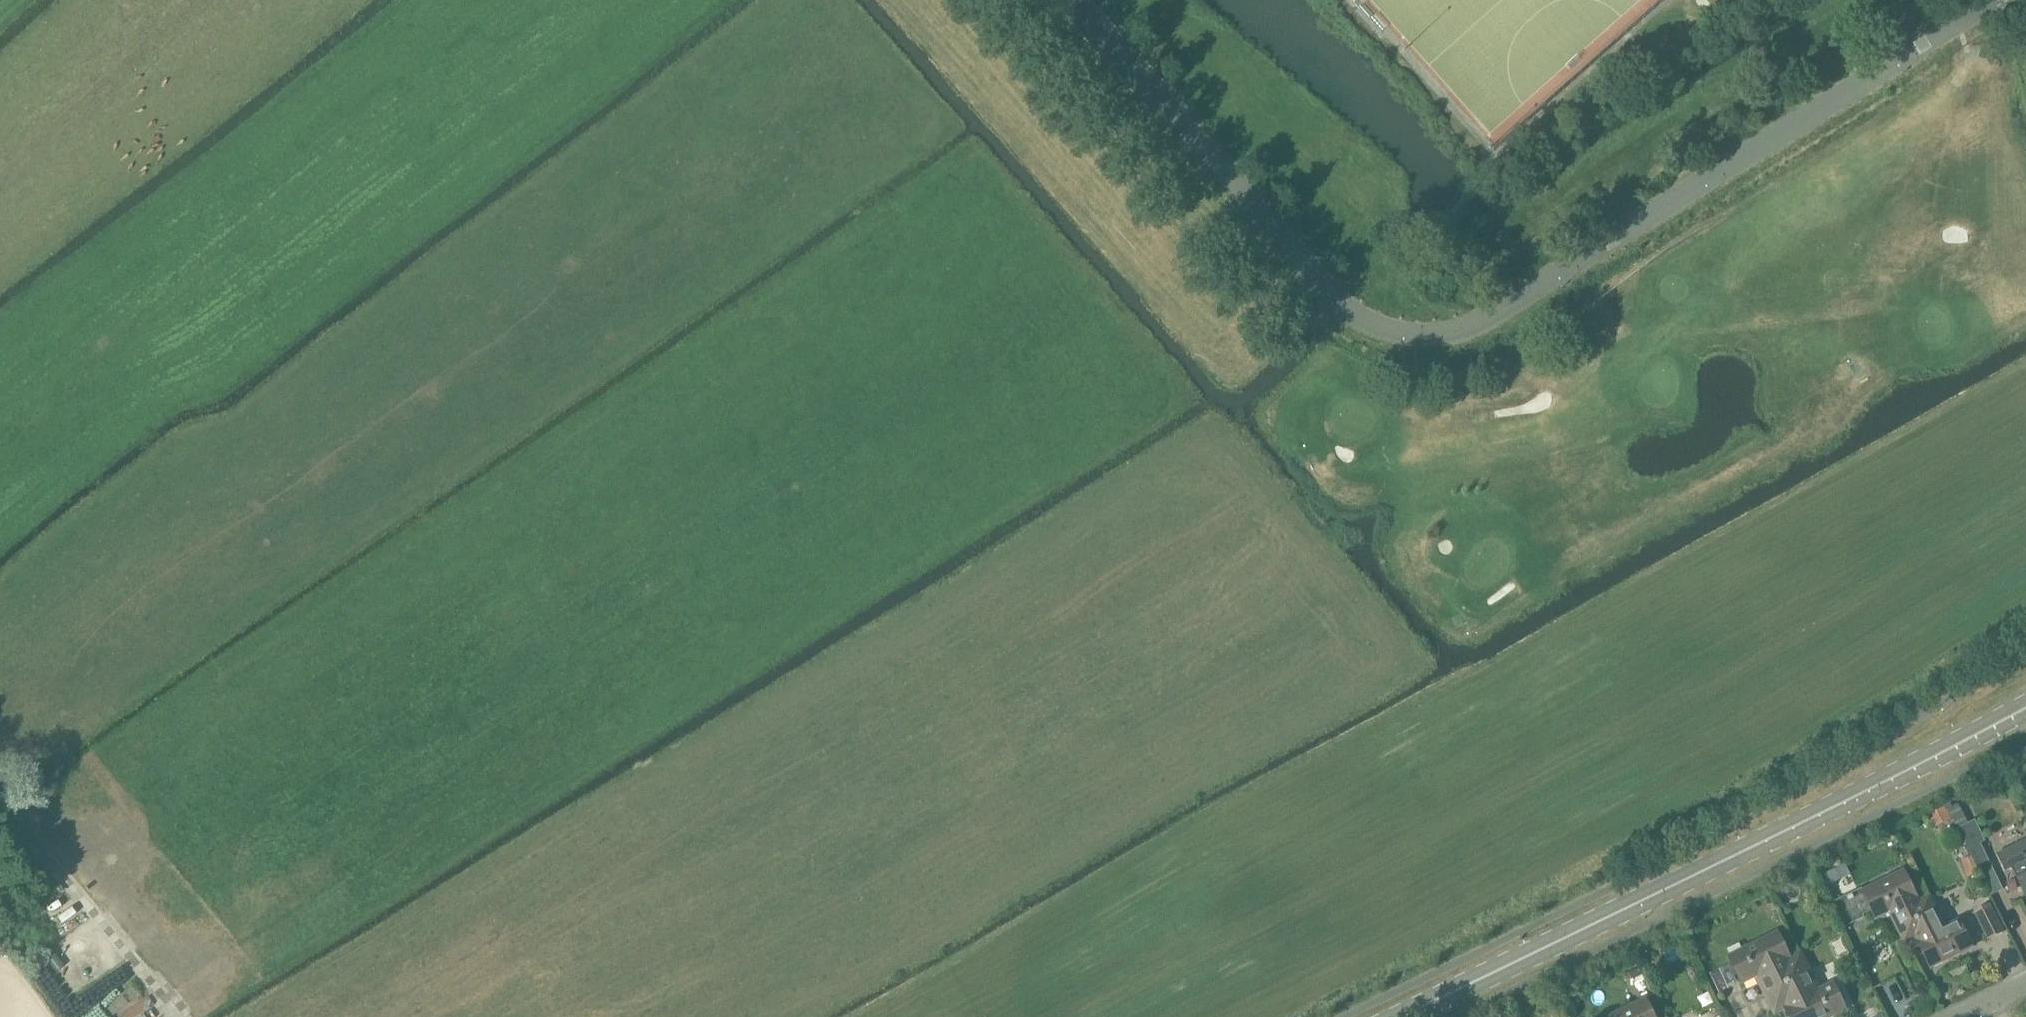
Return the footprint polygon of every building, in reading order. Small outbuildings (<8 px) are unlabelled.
[(1935,828),(1951,820),(1944,806),(1928,814),(1935,828)] [(1960,806),(1949,811),(1958,829),(1957,830),(1980,875),(1990,870),(1993,868),(1981,845),(1986,842),(1975,821),(1974,822),(1969,824),(1960,806)] [(1997,856),(2005,872),(2012,868),(2025,897),(2025,841),(1997,856)] [(1966,880),(1977,875),(1969,858),(1958,864),(1966,880)] [(1829,881),(1831,876),(1828,868),(1818,873),(1823,884),(1829,881)] [(1913,920),(1907,909),(1919,903),(1903,871),(1832,907),(1842,928),(1862,918),(1861,916),(1871,911),(1875,920),(1889,913),(1904,943),(1914,938),(1927,933),(1921,922),(1918,924),(1916,919),(1913,920)] [(1942,927),(1933,909),(1928,898),(1919,903),(1907,909),(1913,920),(1916,919),(1918,924),(1921,922),(1927,933),(1914,938),(1930,968),(1970,948),(1956,920),(1942,927)] [(1988,939),(2002,932),(1988,905),(1974,912),(1988,939)] [(1795,1001),(1778,965),(1789,959),(1776,933),(1728,957),(1741,984),(1756,977),(1774,1013),(1783,1008),(1783,1007),(1795,1001)] [(1807,972),(1798,954),(1789,959),(1778,965),(1795,1001),(1783,1007),(1783,1008),(1787,1016),(1832,1016),(1845,1011),(1831,983),(1816,990),(1807,972)] [(1644,999),(1608,1016),(1653,1016),(1644,999)]
